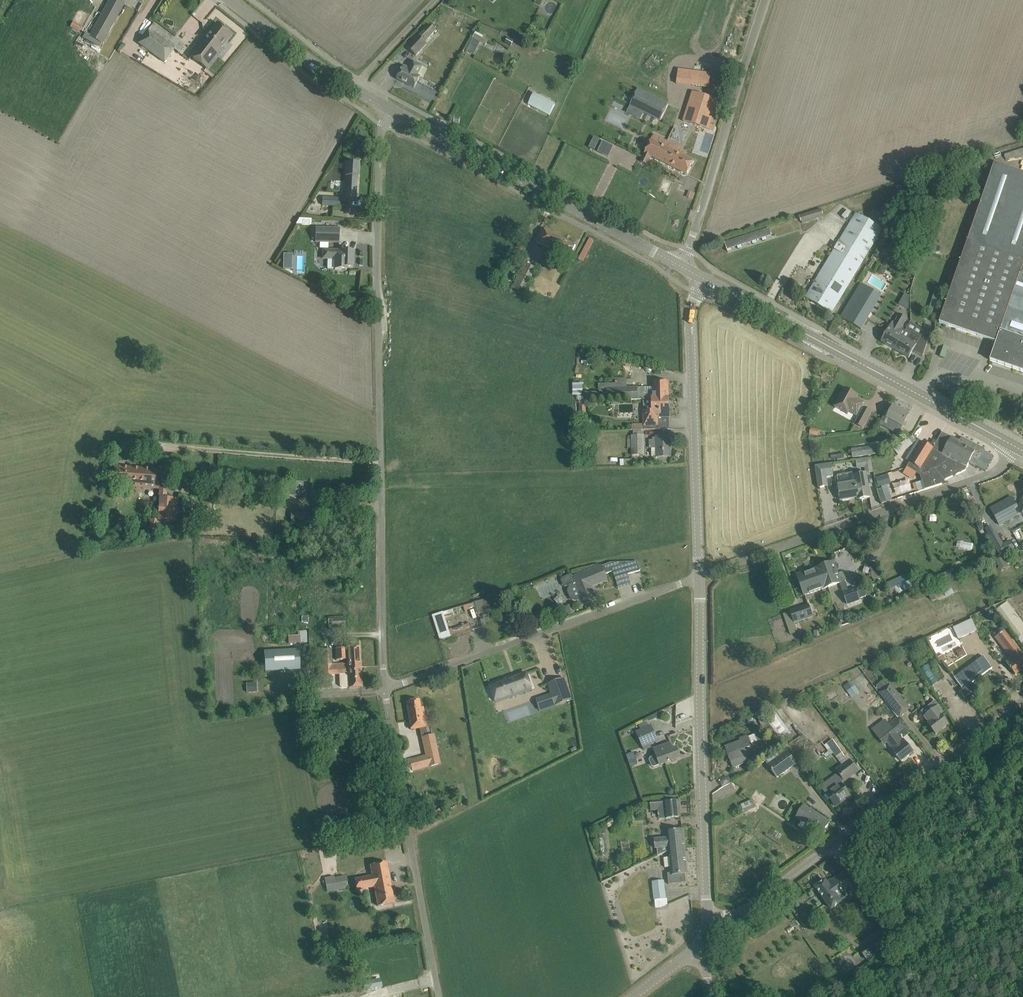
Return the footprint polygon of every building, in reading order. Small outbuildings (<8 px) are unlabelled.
[(124,3),(119,0),(111,0),(90,37),(101,43),(124,3)] [(82,26),(73,21),(70,27),(78,32),(82,26)] [(184,45),(154,23),(139,43),(164,62),(174,50),(178,53),(184,45)] [(217,23),(211,31),(191,56),(206,68),(221,49),(220,48),(231,33),(217,23)] [(436,30),(430,24),(408,48),(416,56),(427,44),(425,42),(436,30)] [(508,37),(505,43),(511,46),(514,40),(508,37)] [(418,75),(423,66),(413,61),(409,68),(404,66),(397,79),(414,88),(420,77),(418,75)] [(709,88),(711,73),(693,71),(691,86),(709,88)] [(630,104),(660,119),(668,103),(638,88),(630,104)] [(718,100),(708,97),(693,92),(684,121),(709,129),(710,124),(718,100)] [(534,93),(528,103),(528,104),(549,116),(555,105),(534,93)] [(651,156),(670,165),(677,153),(679,147),(653,135),(640,161),(647,165),(651,156)] [(677,153),(670,165),(687,173),(693,161),(677,153)] [(346,162),(346,172),(346,176),(345,199),(356,200),(357,178),(358,178),(359,163),(346,162)] [(940,323),(996,342),(990,360),(1022,372),(1022,174),(994,164),(941,320),(940,323)] [(340,198),(322,197),(322,205),(339,206),(340,198)] [(802,221),(803,223),(823,217),(822,214),(823,214),(822,208),(799,215),(801,221),(802,221)] [(811,289),(806,297),(832,312),(837,304),(882,229),(882,228),(873,223),(857,213),(811,289)] [(725,242),(728,252),(732,250),(731,248),(778,233),(779,235),(798,229),(797,227),(799,226),(797,219),(725,242)] [(310,242),(339,242),(339,228),(311,228),(310,242)] [(576,245),(543,228),(536,241),(569,258),(576,245)] [(519,243),(512,256),(519,260),(527,247),(519,243)] [(329,252),(322,252),(322,258),(335,259),(335,268),(353,268),(353,250),(339,250),(339,251),(329,251),(329,252)] [(284,254),(283,269),(292,269),(292,255),(284,254)] [(526,262),(512,288),(519,292),(519,291),(523,293),(537,268),(526,262)] [(860,283),(840,317),(861,330),(881,295),(860,283)] [(907,307),(912,296),(905,293),(900,304),(907,307)] [(881,341),(894,349),(905,331),(902,329),(907,319),(899,315),(895,323),(892,321),(881,341)] [(905,331),(894,349),(909,358),(913,351),(923,356),(930,335),(923,332),(924,331),(910,322),(905,331)] [(598,352),(594,354),(597,360),(603,357),(600,353),(600,352),(598,352)] [(599,392),(582,392),(582,401),(600,401),(643,401),(643,399),(669,398),(668,381),(653,382),(653,388),(637,388),(637,387),(615,388),(615,383),(599,384),(599,392)] [(854,393),(844,388),(834,407),(848,415),(849,413),(856,417),(864,402),(853,396),(854,393)] [(669,417),(669,398),(643,399),(643,401),(644,425),(644,426),(658,426),(658,418),(669,417)] [(587,420),(586,404),(584,404),(584,401),(579,401),(579,404),(578,404),(579,421),(587,420)] [(886,411),(882,419),(881,421),(888,425),(891,420),(903,426),(909,414),(893,406),(890,413),(886,411)] [(864,407),(855,424),(862,428),(872,411),(864,407)] [(923,441),(907,467),(920,475),(922,481),(925,490),(945,483),(944,480),(965,471),(975,452),(965,447),(968,441),(961,437),(959,441),(951,437),(942,432),(934,448),(923,441)] [(643,435),(631,435),(631,455),(644,455),(643,435)] [(670,437),(652,438),(652,440),(649,440),(649,448),(652,448),(652,457),(670,456),(670,437)] [(909,439),(894,450),(898,455),(912,444),(909,439)] [(862,447),(863,455),(879,453),(878,445),(862,447)] [(831,464),(816,466),(819,488),(828,486),(826,477),(833,476),(831,464)] [(159,471),(149,470),(116,467),(114,485),(158,489),(159,471)] [(840,475),(837,476),(839,485),(839,490),(841,500),(858,497),(858,499),(870,497),(868,487),(866,473),(854,475),(854,473),(848,474),(840,475)] [(888,473),(876,478),(879,486),(891,482),(888,473)] [(201,487),(201,489),(214,491),(214,488),(215,480),(202,479),(201,487)] [(288,495),(304,497),(305,484),(289,483),(288,495)] [(178,500),(167,499),(167,489),(159,488),(158,497),(159,497),(157,520),(176,522),(178,500)] [(1018,507),(1015,505),(1011,498),(991,509),(995,516),(999,523),(999,522),(999,523),(1003,521),(1003,520),(1018,512),(1022,515),(1022,498),(1018,507)] [(157,520),(150,520),(149,531),(158,532),(159,522),(157,522),(157,520)] [(991,526),(985,529),(989,536),(995,532),(991,526)] [(958,546),(973,550),(975,542),(960,539),(958,546)] [(996,561),(1000,570),(1009,566),(1005,557),(996,561)] [(586,572),(591,586),(607,580),(605,574),(613,571),(615,578),(640,571),(638,562),(611,562),(602,566),(586,572)] [(821,566),(829,587),(840,583),(847,604),(860,599),(865,597),(867,594),(865,589),(862,587),(856,589),(856,588),(848,590),(845,581),(847,580),(844,573),(841,572),(838,574),(836,570),(838,570),(838,568),(837,564),(835,563),(834,564),(833,562),(821,566)] [(877,565),(870,567),(871,572),(871,573),(872,577),(875,581),(879,580),(881,576),(877,565)] [(829,587),(821,566),(821,568),(797,576),(804,595),(828,587),(829,587)] [(951,571),(942,574),(944,579),(953,576),(951,571)] [(591,586),(586,572),(573,577),(575,583),(569,585),(569,587),(569,589),(568,592),(570,598),(575,600),(578,600),(582,599),(584,605),(597,599),(592,588),(591,586)] [(906,575),(886,584),(889,590),(895,587),(895,588),(909,582),(906,575)] [(488,599),(433,615),(441,640),(471,631),(469,624),(449,630),(446,618),(472,610),(473,615),(491,610),(488,599)] [(1008,602),(997,610),(1018,639),(1022,635),(1022,623),(1008,602)] [(790,611),(783,614),(790,635),(798,631),(795,622),(813,616),(808,604),(790,611)] [(565,606),(567,614),(575,612),(573,605),(565,606)] [(345,617),(335,617),(328,617),(328,628),(345,628),(345,617)] [(958,639),(977,630),(972,619),(953,628),(958,639)] [(1005,630),(1002,632),(1000,629),(994,634),(996,637),(995,638),(1010,659),(1006,662),(1016,675),(1022,669),(1022,654),(1005,630)] [(298,630),(298,635),(289,635),(289,643),(307,643),(307,630),(298,630)] [(333,664),(332,664),(332,665),(338,667),(339,667),(340,667),(346,667),(348,667),(361,666),(359,647),(336,649),(336,660),(347,660),(348,664),(333,664)] [(299,649),(264,651),(265,672),(300,670),(299,649)] [(322,650),(323,665),(332,665),(332,664),(331,649),(322,650)] [(963,689),(992,668),(983,656),(954,677),(963,689)] [(332,665),(323,665),(324,674),(332,674),(332,665)] [(339,667),(338,667),(339,668),(339,673),(340,686),(342,688),(349,687),(349,688),(362,687),(361,666),(348,667),(346,667),(340,667),(339,667)] [(496,700),(495,697),(506,693),(508,698),(532,689),(527,673),(513,678),(512,676),(490,684),(495,700),(496,700)] [(564,678),(548,683),(551,694),(555,705),(556,705),(572,700),(564,678)] [(901,699),(889,684),(888,686),(883,680),(878,683),(883,689),(880,691),(892,706),(901,699)] [(257,692),(257,682),(246,683),(247,692),(257,692)] [(850,682),(844,686),(851,698),(859,692),(855,686),(853,687),(850,682)] [(880,698),(872,704),(875,709),(884,703),(880,698)] [(423,708),(420,709),(419,700),(407,702),(411,729),(426,727),(423,708)] [(771,706),(762,712),(774,729),(776,728),(784,739),(791,734),(771,706)] [(943,713),(938,706),(925,716),(930,723),(928,724),(936,734),(948,725),(940,715),(943,713)] [(774,729),(762,712),(760,713),(763,717),(758,720),(767,734),(774,729)] [(890,726),(879,733),(887,744),(888,742),(895,751),(894,752),(901,761),(913,752),(906,743),(903,739),(902,740),(897,734),(905,727),(898,718),(889,725),(890,726)] [(651,726),(636,733),(642,749),(658,741),(651,726)] [(434,735),(422,738),(426,755),(438,753),(434,735)] [(739,738),(740,741),(726,746),(733,768),(751,761),(748,754),(748,753),(746,748),(751,746),(752,744),(749,737),(746,736),(739,738)] [(824,745),(831,754),(834,752),(841,762),(846,758),(833,739),(824,745)] [(657,755),(650,758),(649,761),(651,766),(654,767),(680,757),(677,748),(672,749),(670,743),(654,749),(657,755)] [(777,778),(797,763),(784,747),(775,754),(777,757),(767,765),(777,778)] [(634,752),(626,755),(631,766),(638,763),(634,752)] [(427,767),(424,757),(410,760),(412,770),(427,767)] [(849,760),(836,769),(838,772),(844,780),(858,771),(849,760)] [(844,787),(841,783),(841,782),(826,793),(836,806),(850,796),(844,787)] [(717,790),(723,800),(731,795),(725,786),(717,790)] [(753,799),(741,804),(745,813),(757,807),(753,799)] [(679,800),(650,804),(651,811),(658,810),(659,819),(666,818),(666,819),(681,817),(679,800)] [(830,822),(804,805),(796,817),(822,834),(830,822)] [(669,849),(684,848),(682,830),(667,831),(668,838),(654,839),(655,849),(657,849),(658,856),(669,850),(669,849)] [(622,841),(622,852),(631,852),(631,841),(622,841)] [(687,874),(684,848),(669,849),(669,850),(670,857),(664,858),(665,867),(671,867),(672,873),(668,873),(669,884),(686,882),(685,874),(687,874)] [(386,862),(377,864),(370,865),(373,878),(358,881),(359,889),(374,887),(378,906),(394,903),(386,862)] [(825,880),(815,887),(831,909),(841,902),(841,901),(837,897),(845,891),(851,887),(852,887),(848,881),(843,873),(832,881),(831,880),(827,883),(825,880)] [(345,876),(339,877),(334,878),(335,884),(326,886),(327,892),(347,888),(345,876)] [(664,880),(653,882),(655,900),(666,898),(664,880)] [(328,936),(319,938),(321,950),(329,949),(329,946),(328,936)] [(879,938),(860,951),(867,960),(885,947),(879,938)] [(365,990),(378,987),(376,980),(364,982),(365,990)]
